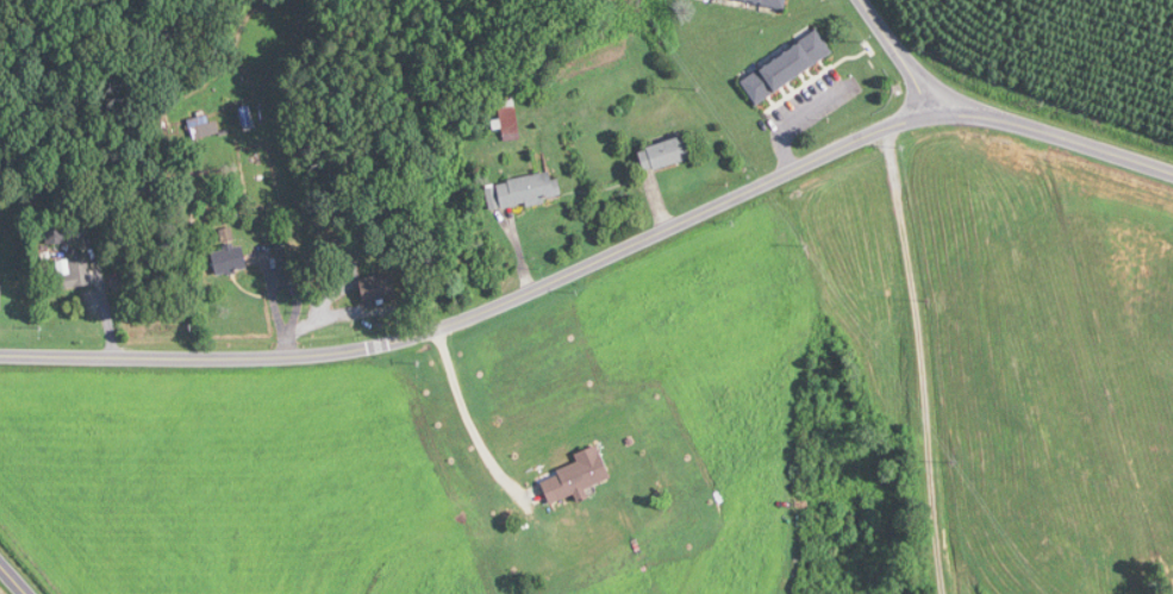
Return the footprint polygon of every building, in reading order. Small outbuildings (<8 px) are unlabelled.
[(834,54),(819,31),(740,79),(755,103),(834,54)] [(223,132),(220,120),(200,125),(203,137),(223,132)] [(691,158),(684,135),(638,149),(645,172),(691,158)] [(486,183),(491,209),(562,197),(557,171),(486,183)] [(250,267),(244,242),(212,250),(218,274),(250,267)] [(91,259),(60,259),(60,286),(91,286),(91,259)] [(360,277),(363,300),(395,296),(392,273),(360,277)] [(574,453),(577,464),(539,477),(548,503),(577,493),(610,482),(598,445),(574,453)]
